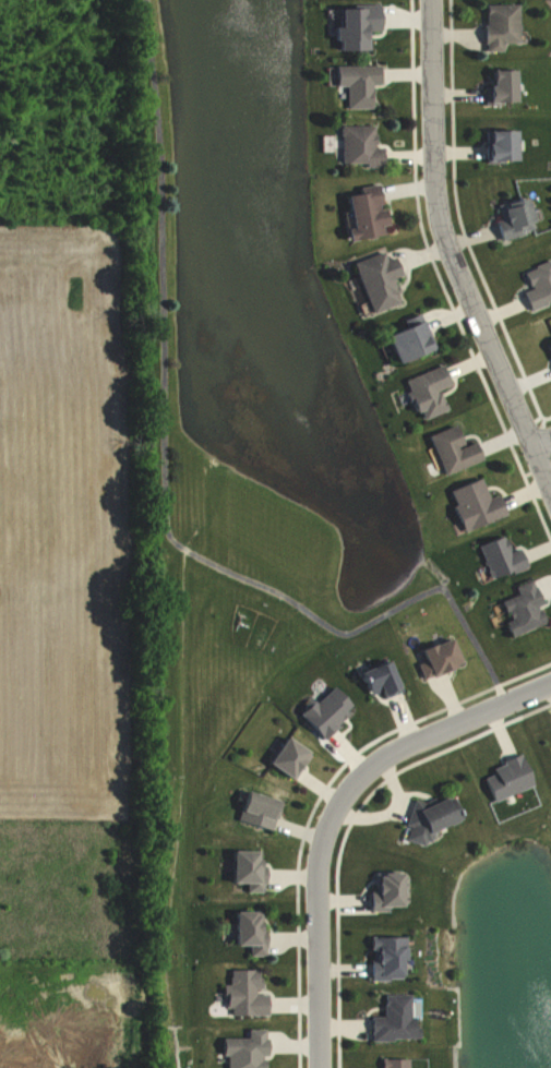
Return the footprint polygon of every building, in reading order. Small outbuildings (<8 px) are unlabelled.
[(479,4),(480,51),(499,50),(499,42),(515,41),(514,3),(479,4)] [(332,50),(365,49),(364,30),(378,30),(377,5),(330,6),(331,27),(327,27),(327,40),(332,40),(332,50)] [(343,109),(368,108),(367,83),(378,83),(378,64),(329,65),(330,86),(342,86),(343,109)] [(508,70),(485,69),(485,88),(480,88),(480,102),(508,103),(508,70)] [(370,125),(337,125),(337,164),(378,163),(377,146),(371,146),(370,125)] [(478,131),(478,161),(515,160),(514,130),(478,131)] [(527,232),(521,197),(495,202),(497,219),(491,220),(494,237),(527,232)] [(346,263),(365,313),(394,302),(386,278),(397,274),(390,255),(380,259),(377,251),(346,263)] [(550,298),(550,273),(547,260),(519,269),(525,289),(518,292),(523,307),(550,298)] [(375,335),(386,364),(431,345),(417,312),(398,320),(400,325),(375,335)] [(540,344),(550,372),(550,340),(540,344)] [(399,378),(403,392),(399,393),(405,413),(415,410),(418,419),(440,412),(433,389),(446,385),(439,366),(399,378)] [(478,458),(471,440),(457,445),(450,424),(423,433),(437,473),(478,458)] [(484,496),(474,475),(444,489),(451,504),(445,507),(456,531),(500,510),(492,493),(484,496)] [(475,540),(483,575),(507,569),(507,571),(522,567),(517,547),(504,550),(499,534),(475,540)] [(495,600),(504,619),(498,621),(504,636),(539,622),(532,605),(538,602),(528,578),(510,586),(512,593),(495,600)] [(418,676),(453,661),(442,635),(412,648),(418,662),(413,664),(418,676)] [(364,672),(354,675),(360,694),(375,689),(377,696),(396,690),(386,657),(362,664),(364,672)] [(318,738),(348,703),(326,684),(310,703),(304,698),(290,714),(318,738)] [(306,753),(277,735),(260,762),(289,780),(306,753)] [(480,777),(487,799),(530,784),(519,753),(486,764),(490,774),(480,777)] [(276,800),(237,789),(229,819),(268,830),(276,800)] [(398,814),(413,845),(430,837),(426,828),(451,816),(441,794),(398,814)] [(261,865),(255,865),(256,850),(222,848),(221,881),(241,882),(240,890),(260,891),(261,865)] [(393,908),(392,872),(364,872),(365,908),(393,908)] [(225,944),(244,943),(244,955),(261,954),(261,929),(253,929),(252,910),(225,910),(225,944)] [(402,936),(364,935),(363,977),(398,978),(398,960),(401,960),(402,936)] [(227,1014),(264,1014),(264,991),(254,991),(254,968),(225,968),(225,984),(218,984),(218,1006),(227,1006),(227,1014)] [(406,993),(378,993),(378,1015),(366,1015),(366,1038),(414,1038),(414,1025),(406,1025),(406,993)] [(215,1037),(215,1054),(221,1054),(222,1067),(260,1067),(260,1056),(262,1056),(261,1027),(242,1028),(242,1036),(215,1037)] [(378,1057),(378,1067),(406,1067),(405,1057),(378,1057)]
